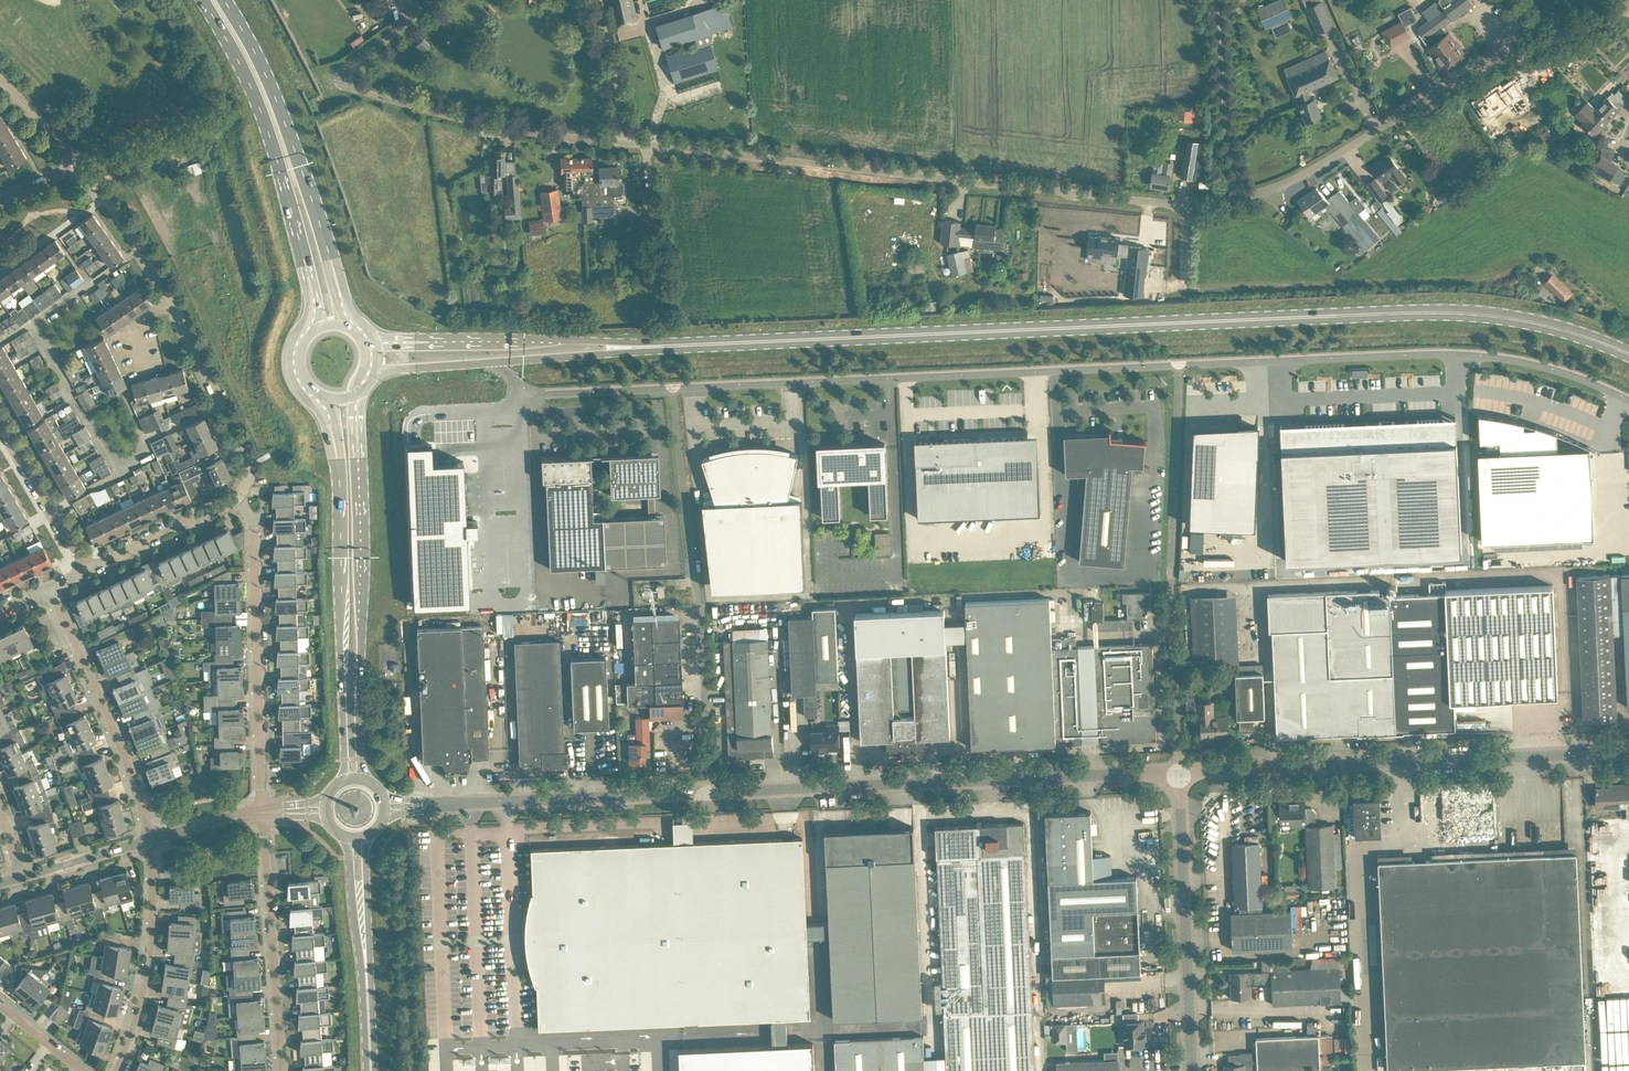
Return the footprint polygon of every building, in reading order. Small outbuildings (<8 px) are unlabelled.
[(616,26),(637,21),(632,0),(610,0),(616,26)] [(1258,8),(1266,27),(1271,25),(1277,37),(1293,29),(1287,18),(1292,16),(1285,0),(1276,0),(1258,8)] [(1322,0),(1304,0),(1319,32),(1333,25),(1322,0)] [(1468,6),(1473,3),(1471,0),(1439,0),(1441,2),(1424,14),(1429,20),(1417,28),(1424,36),(1422,37),(1430,47),(1431,46),(1443,61),(1439,65),(1444,71),(1466,54),(1449,32),(1448,33),(1442,26),(1457,15),(1461,15),(1468,10),(1468,6)] [(697,46),(666,56),(674,82),(718,69),(710,42),(711,32),(732,25),(726,4),(656,25),(663,46),(694,37),(697,46)] [(1405,26),(1418,19),(1411,6),(1398,13),(1402,21),(1383,31),(1391,46),(1411,36),(1405,26)] [(1311,99),(1307,89),(1338,76),(1327,50),(1285,69),(1296,94),(1299,93),(1302,102),(1299,103),(1306,122),(1321,116),(1315,98),(1311,99)] [(1366,61),(1366,65),(1370,68),(1374,66),(1374,62),(1371,59),(1370,58),(1366,61)] [(1619,71),(1614,76),(1620,82),(1624,77),(1619,71)] [(1499,87),(1477,102),(1488,118),(1512,102),(1518,110),(1528,104),(1514,82),(1501,91),(1499,87)] [(1624,103),(1612,92),(1597,107),(1609,119),(1624,103)] [(1597,107),(1596,108),(1588,100),(1575,114),(1583,122),(1582,123),(1595,134),(1609,119),(1597,107)] [(1184,109),(1184,121),(1197,121),(1197,109),(1184,109)] [(13,135),(6,123),(0,127),(0,143),(13,135)] [(20,146),(13,135),(0,143),(0,152),(3,156),(20,146)] [(1186,139),(1180,175),(1195,177),(1196,174),(1198,161),(1199,153),(1201,142),(1186,139)] [(10,168),(27,158),(27,157),(20,146),(3,156),(10,168)] [(490,192),(498,192),(498,174),(504,174),(504,156),(502,156),(502,154),(496,154),(496,156),(490,156),(490,175),(488,175),(488,181),(490,181),(490,192)] [(1390,154),(1372,166),(1382,180),(1391,174),(1398,183),(1406,178),(1390,154)] [(1602,156),(1594,170),(1620,184),(1627,171),(1602,156)] [(564,187),(572,187),(572,178),(572,157),(560,157),(561,178),(564,178),(564,187)] [(593,180),(592,171),(592,157),(572,157),(572,178),(572,187),(572,191),(582,191),(581,181),(593,180)] [(1169,188),(1173,169),(1174,161),(1164,159),(1162,173),(1153,172),(1151,185),(1169,188)] [(1198,161),(1196,174),(1205,176),(1207,162),(1198,161)] [(199,162),(185,166),(188,175),(202,170),(199,162)] [(581,181),(582,191),(582,206),(601,205),(600,166),(599,166),(600,171),(592,171),(593,180),(581,181)] [(601,205),(582,206),(583,221),(592,221),(591,217),(615,216),(614,194),(620,194),(623,191),(623,183),(620,181),(618,181),(618,166),(600,166),(601,205)] [(520,217),(517,173),(507,174),(510,206),(505,207),(506,218),(520,217)] [(1387,195),(1375,178),(1368,183),(1379,200),(1387,195)] [(1316,188),(1298,200),(1301,204),(1310,216),(1317,210),(1325,204),(1330,210),(1334,216),(1335,215),(1343,226),(1348,221),(1369,247),(1380,237),(1360,212),(1365,207),(1356,196),(1349,201),(1340,189),(1327,199),(1325,196),(1316,188)] [(558,189),(540,192),(540,193),(542,204),(539,204),(540,209),(543,209),(545,220),(563,217),(557,189),(558,189)] [(1439,196),(1442,202),(1450,196),(1447,191),(1439,196)] [(1383,202),(1389,211),(1387,212),(1397,224),(1405,219),(1401,214),(1400,214),(1388,198),(1383,202)] [(1376,200),(1370,205),(1375,212),(1377,211),(1397,235),(1401,232),(1381,207),(1382,207),(1376,200)] [(1423,203),(1420,210),(1428,213),(1431,206),(1423,203)] [(87,233),(100,224),(92,213),(79,222),(87,233)] [(497,215),(490,216),(491,226),(498,226),(497,215)] [(944,219),(941,243),(958,244),(959,235),(975,237),(974,248),(1003,251),(1004,236),(995,235),(996,225),(976,223),(976,228),(960,227),(960,221),(944,219)] [(541,220),(528,222),(530,232),(543,230),(541,220)] [(95,244),(108,235),(100,224),(87,233),(95,244)] [(74,234),(66,240),(70,246),(78,240),(74,234)] [(103,255),(116,245),(108,235),(95,244),(103,255)] [(1091,236),(1089,250),(1106,252),(1105,261),(1116,262),(1117,253),(1129,254),(1125,294),(1143,296),(1144,291),(1143,291),(1144,276),(1146,276),(1148,247),(1118,244),(1119,237),(1100,235),(1100,236),(1091,236)] [(54,260),(65,252),(55,239),(45,247),(54,260)] [(70,246),(67,248),(71,252),(81,244),(78,240),(70,246)] [(103,255),(110,265),(111,266),(124,256),(116,245),(103,255)] [(43,268),(54,260),(45,247),(34,254),(43,268)] [(962,251),(947,254),(952,275),(953,275),(967,271),(965,264),(972,262),(970,255),(963,257),(962,251)] [(32,275),(43,268),(34,254),(23,262),(32,275)] [(90,256),(81,262),(85,267),(93,261),(90,256)] [(89,272),(97,266),(93,261),(85,267),(89,272)] [(22,283),(32,275),(23,262),(12,270),(22,283)] [(925,262),(907,263),(907,271),(925,271),(925,262)] [(73,287),(84,279),(76,268),(65,276),(73,287)] [(11,291),(22,283),(12,270),(1,277),(11,291)] [(121,271),(116,275),(122,283),(127,279),(121,271)] [(1572,292),(1553,274),(1545,282),(1565,300),(1572,292)] [(73,287),(65,276),(65,275),(60,279),(68,290),(73,287)] [(111,279),(116,287),(122,283),(116,275),(111,279)] [(11,291),(1,277),(0,279),(0,298),(11,291)] [(152,303),(138,282),(137,282),(126,290),(129,294),(141,311),(152,303)] [(52,302),(63,294),(55,283),(43,291),(52,302)] [(100,287),(95,290),(100,299),(106,295),(103,290),(100,286),(100,287)] [(95,290),(89,294),(95,303),(100,299),(95,290)] [(41,310),(52,302),(43,291),(33,298),(41,310)] [(130,318),(141,311),(129,294),(118,302),(130,318)] [(41,310),(33,298),(22,306),(30,317),(41,310)] [(112,306),(107,309),(119,326),(130,318),(118,302),(112,306)] [(30,317),(22,306),(17,310),(15,307),(10,311),(11,314),(20,326),(20,325),(30,317)] [(108,334),(119,326),(107,309),(96,317),(108,334)] [(11,314),(0,321),(0,322),(7,333),(20,326),(11,314)] [(17,351),(35,341),(28,330),(11,340),(17,351)] [(91,357),(109,349),(104,336),(85,345),(91,357)] [(19,358),(38,346),(35,341),(17,351),(16,352),(19,358)] [(3,345),(2,345),(0,346),(0,361),(9,356),(3,345)] [(97,369),(115,361),(109,349),(91,357),(97,369)] [(73,365),(67,354),(67,353),(57,357),(64,369),(73,365)] [(16,368),(9,356),(0,361),(0,377),(16,368)] [(36,371),(44,366),(41,360),(33,365),(36,371)] [(103,382),(121,373),(115,361),(97,369),(102,381),(103,382)] [(44,366),(36,371),(39,377),(49,371),(46,365),(44,366)] [(71,380),(80,376),(73,365),(64,369),(71,380)] [(23,379),(16,368),(0,377),(0,381),(5,389),(23,379)] [(189,388),(183,369),(170,372),(176,392),(189,388)] [(163,396),(176,392),(170,372),(157,376),(163,396)] [(108,394),(123,386),(127,385),(121,373),(103,382),(102,381),(92,386),(94,391),(105,387),(108,394)] [(1354,374),(1336,375),(1337,388),(1355,388),(1354,374)] [(150,399),(163,396),(157,376),(145,380),(150,399)] [(12,401),(29,391),(23,379),(5,389),(12,401)] [(137,403),(150,399),(145,380),(131,384),(137,403)] [(59,388),(56,382),(46,388),(50,394),(58,389),(59,388)] [(84,382),(75,387),(78,393),(87,388),(84,382)] [(85,410),(96,404),(87,388),(78,393),(76,394),(85,410)] [(58,389),(50,394),(53,399),(61,395),(58,389)] [(19,413),(36,402),(29,391),(12,401),(19,413)] [(43,414),(36,402),(19,413),(25,424),(43,414)] [(201,412),(197,404),(197,403),(187,407),(184,408),(183,404),(180,405),(182,409),(186,419),(201,412)] [(65,421),(77,415),(73,409),(70,404),(64,407),(68,412),(62,416),(65,421)] [(178,411),(170,415),(172,420),(177,423),(186,419),(182,409),(178,411)] [(154,411),(139,418),(145,431),(152,430),(160,426),(156,417),(154,411)] [(59,426),(59,425),(53,413),(27,428),(34,440),(52,430),(52,429),(59,426)] [(162,414),(161,414),(156,417),(160,426),(162,429),(169,426),(169,420),(167,416),(164,418),(162,414)] [(59,425),(59,426),(62,432),(80,421),(77,415),(65,421),(59,425)] [(1486,451),(1479,452),(1482,540),(1594,536),(1590,447),(1558,448),(1557,433),(1553,431),(1548,430),(1544,428),(1540,427),(1536,426),(1536,427),(1524,428),(1524,423),(1515,420),(1507,418),(1498,417),(1488,415),(1479,415),(1481,441),(1485,441),(1486,451)] [(1282,426),(1281,424),(1287,560),(1462,552),(1456,417),(1455,418),(1456,442),(1432,443),(1431,420),(1439,420),(1439,419),(1405,420),(1405,423),(1395,424),(1395,421),(1306,425),(1307,448),(1283,449),(1282,426)] [(194,439),(210,432),(204,418),(183,427),(186,433),(190,431),(194,439)] [(72,433),(79,445),(90,438),(92,437),(85,425),(72,433)] [(1194,440),(1191,525),(1221,527),(1221,535),(1234,535),(1234,527),(1256,528),(1259,453),(1257,453),(1258,427),(1238,427),(1238,431),(1217,430),(1217,428),(1209,429),(1209,440),(1194,440)] [(41,451),(59,441),(52,430),(34,440),(41,451)] [(169,451),(172,449),(181,445),(180,443),(177,444),(171,432),(163,436),(169,451)] [(179,458),(173,460),(179,471),(201,460),(198,454),(201,453),(217,446),(210,432),(194,439),(197,446),(190,450),(193,456),(181,462),(179,458)] [(1123,432),(1065,435),(1066,474),(1087,473),(1079,571),(1124,575),(1133,465),(1144,466),(1146,440),(1122,438),(1123,432)] [(977,437),(916,440),(919,518),(1041,513),(1039,463),(1028,463),(1027,435),(1026,435),(977,437)] [(163,436),(150,442),(157,456),(164,453),(168,460),(173,458),(169,451),(163,436)] [(90,438),(79,445),(82,450),(87,447),(93,444),(90,438)] [(48,463),(65,452),(59,441),(41,451),(48,463)] [(885,443),(872,443),(872,446),(862,446),(861,444),(820,446),(823,517),(841,517),(839,477),(869,475),(871,515),(889,514),(885,443)] [(432,444),(407,445),(414,607),(470,604),(467,538),(478,538),(478,526),(466,527),(463,460),(433,461),(432,444)] [(703,459),(717,502),(704,503),(713,579),(732,577),(733,587),(806,586),(802,498),(789,499),(799,454),(787,451),(772,449),(758,449),(743,449),(729,451),(715,455),(703,459)] [(54,474),(72,464),(65,452),(48,463),(54,474)] [(658,453),(617,455),(609,455),(609,456),(611,495),(647,494),(648,516),(603,518),(603,517),(605,567),(605,566),(666,563),(664,515),(655,515),(654,493),(660,493),(658,453)] [(92,467),(105,460),(102,454),(100,455),(88,461),(92,467)] [(555,457),(541,458),(542,480),(546,480),(550,568),(604,566),(604,567),(605,567),(603,517),(602,517),(602,518),(593,518),(590,457),(591,457),(591,456),(563,457),(563,459),(555,459),(555,457)] [(212,463),(209,457),(201,460),(179,471),(180,473),(183,480),(204,470),(210,485),(214,483),(218,481),(224,478),(230,475),(223,458),(212,463)] [(151,461),(152,461),(157,474),(164,471),(158,458),(151,461)] [(168,460),(166,461),(172,474),(179,471),(173,460),(173,458),(168,460)] [(98,472),(102,477),(111,472),(108,466),(105,460),(92,467),(95,473),(98,472)] [(61,486),(79,475),(72,464),(54,474),(61,486)] [(146,479),(140,466),(133,469),(135,473),(140,482),(146,479)] [(85,487),(82,480),(86,478),(83,473),(79,475),(61,486),(68,497),(85,487)] [(134,485),(140,482),(135,473),(129,476),(134,485)] [(191,498),(183,480),(180,473),(174,476),(177,482),(170,485),(179,504),(191,498)] [(179,504),(170,485),(167,478),(161,480),(165,488),(158,491),(167,509),(179,504)] [(224,478),(218,481),(223,491),(229,488),(224,478)] [(13,494),(6,481),(0,485),(0,502),(13,494)] [(118,481),(111,484),(116,493),(122,490),(120,486),(118,481)] [(116,493),(111,484),(99,490),(105,501),(111,498),(109,496),(113,494),(116,493)] [(155,515),(167,509),(158,491),(146,497),(155,515)] [(276,519),(294,518),(294,504),(305,503),(305,491),(273,492),(272,504),(276,504),(276,519)] [(90,492),(84,495),(90,504),(95,501),(90,492)] [(0,502),(0,508),(4,515),(4,516),(20,506),(13,494),(0,502)] [(78,511),(90,504),(84,495),(73,502),(78,511)] [(143,521),(155,515),(146,497),(134,502),(143,521)] [(131,526),(143,521),(134,502),(122,508),(131,526)] [(12,528),(28,519),(20,506),(4,516),(12,528)] [(119,532),(131,526),(122,508),(110,513),(119,532)] [(107,537),(119,532),(110,513),(99,519),(107,537)] [(277,545),(295,544),(295,530),(306,530),(306,518),(294,518),(276,519),(274,519),(273,531),(277,531),(277,545)] [(95,543),(107,537),(99,519),(86,525),(95,543)] [(22,536),(34,530),(30,523),(19,529),(22,536)] [(242,530),(239,532),(231,536),(227,525),(215,531),(224,551),(235,546),(237,549),(243,546),(242,530)] [(17,540),(22,536),(19,529),(13,533),(17,540)] [(213,556),(224,551),(215,531),(203,536),(213,556)] [(890,554),(889,532),(875,533),(876,555),(890,554)] [(201,561),(213,556),(203,536),(192,541),(201,561)] [(27,546),(30,552),(38,568),(51,563),(52,563),(40,539),(27,546)] [(190,567),(201,561),(192,541),(181,547),(190,567)] [(278,572),(296,571),(295,557),(307,556),(306,544),(295,544),(277,545),(274,545),(273,557),(277,557),(278,572)] [(179,572),(190,567),(181,547),(169,552),(179,572)] [(25,575),(38,568),(30,552),(17,558),(25,575)] [(182,578),(179,572),(169,552),(158,558),(162,567),(155,570),(163,587),(182,578)] [(12,581),(25,575),(17,558),(4,565),(12,581)] [(12,581),(4,565),(0,567),(0,586),(12,581)] [(141,565),(133,569),(142,589),(153,584),(155,588),(157,592),(164,589),(163,587),(155,570),(149,573),(145,566),(142,567),(141,565)] [(121,575),(133,600),(145,594),(142,589),(133,569),(121,575)] [(228,582),(228,571),(228,570),(213,577),(214,593),(215,593),(215,597),(239,596),(239,583),(240,583),(240,582),(228,582)] [(279,598),(297,597),(296,583),(307,583),(307,571),(296,571),(278,572),(275,572),(274,584),(278,584),(279,598)] [(1613,634),(1624,633),(1621,574),(1577,576),(1584,720),(1617,718),(1613,634)] [(134,602),(133,600),(121,575),(110,580),(119,600),(122,606),(123,607),(134,602)] [(110,580),(99,585),(108,605),(111,611),(122,606),(119,600),(110,580)] [(1553,585),(1446,590),(1445,582),(1429,582),(1430,593),(1390,595),(1379,595),(1379,589),(1268,594),(1270,630),(1273,630),(1277,736),(1358,732),(1358,733),(1404,731),(1404,730),(1456,728),(1454,700),(1558,696),(1553,585)] [(97,611),(108,605),(99,585),(87,590),(97,611)] [(90,613),(97,611),(87,590),(75,596),(80,605),(73,608),(80,625),(91,620),(90,618),(92,616),(90,613)] [(1151,601),(1151,591),(1123,592),(1123,602),(1127,601),(1128,618),(1104,619),(1104,601),(1093,602),(1094,629),(1134,628),(1134,618),(1148,618),(1147,606),(1146,606),(1145,601),(1151,601)] [(1238,661),(1236,593),(1190,595),(1193,663),(1238,661)] [(215,618),(229,617),(229,611),(241,610),(241,601),(240,601),(239,596),(215,597),(216,610),(214,610),(215,618)] [(279,625),(297,624),(297,610),(308,609),(308,597),(297,597),(279,598),(276,598),(275,610),(279,610),(279,625)] [(1076,637),(1052,638),(1050,598),(966,602),(972,748),(1083,742),(1082,724),(1097,723),(1098,741),(1108,741),(1108,743),(1114,743),(1114,741),(1157,739),(1153,642),(1076,646),(1076,637)] [(169,600),(164,603),(167,609),(172,607),(169,600)] [(813,616),(789,617),(793,694),(804,694),(805,716),(818,715),(816,680),(839,679),(836,607),(813,608),(813,616)] [(909,750),(926,749),(925,738),(950,737),(945,609),(856,613),(861,741),(887,740),(887,751),(905,750),(905,748),(909,748),(909,750)] [(584,610),(566,611),(567,623),(584,622),(584,610)] [(513,634),(513,612),(500,613),(501,635),(513,634)] [(130,623),(142,618),(140,613),(128,619),(130,623)] [(616,700),(627,700),(628,704),(649,703),(649,717),(683,716),(679,616),(632,618),(635,682),(615,682),(616,700)] [(229,617),(215,618),(215,626),(215,635),(217,634),(217,639),(241,638),(240,625),(241,625),(241,624),(229,624),(229,617)] [(32,626),(26,628),(23,623),(13,630),(21,648),(32,643),(34,647),(41,644),(32,626)] [(107,634),(119,628),(117,624),(111,627),(110,625),(105,628),(107,634)] [(277,625),(276,632),(280,632),(280,637),(280,650),(280,651),(309,650),(309,636),(309,624),(297,624),(279,625),(277,625)] [(470,759),(489,758),(483,625),(417,628),(423,761),(442,760),(445,769),(445,771),(454,770),(454,768),(458,768),(459,770),(468,770),(467,768),(470,759)] [(107,645),(97,649),(97,650),(98,650),(103,662),(125,653),(124,649),(125,648),(121,639),(135,633),(131,626),(105,638),(107,645)] [(774,751),(769,639),(761,639),(761,627),(732,628),(733,641),(724,641),(729,758),(770,756),(769,755),(772,751),(774,751)] [(21,648),(13,630),(12,628),(2,635),(10,653),(21,648)] [(101,637),(107,634),(105,628),(98,631),(101,637)] [(2,635),(1,633),(0,634),(0,658),(10,653),(2,635)] [(216,659),(231,659),(230,653),(242,652),(242,643),(241,643),(241,638),(217,639),(217,652),(216,652),(216,659)] [(542,766),(565,765),(568,765),(567,750),(564,750),(559,639),(514,641),(520,763),(542,762),(542,766)] [(171,646),(165,648),(167,656),(173,655),(171,646)] [(103,662),(105,667),(104,667),(107,676),(119,671),(121,677),(135,671),(133,666),(139,663),(133,649),(125,653),(103,662)] [(281,678),(299,677),(298,663),(310,662),(309,650),(280,651),(278,651),(276,663),(280,663),(281,678)] [(570,657),(573,728),(609,726),(606,656),(570,657)] [(218,681),(242,680),(242,667),(243,667),(243,666),(231,666),(231,659),(216,659),(203,660),(203,668),(216,668),(216,676),(218,676),(218,681)] [(30,668),(32,673),(39,670),(36,665),(30,668)] [(55,665),(37,674),(44,688),(40,690),(44,698),(53,694),(72,685),(66,671),(65,672),(65,673),(60,676),(56,666),(55,665)] [(124,683),(113,688),(113,689),(114,689),(119,701),(151,688),(149,684),(152,683),(145,667),(135,671),(121,677),(124,683)] [(27,675),(24,669),(18,672),(21,678),(27,675)] [(1253,730),(1253,717),(1265,716),(1263,672),(1236,673),(1238,717),(1239,717),(1240,731),(1254,731),(1254,730),(1253,730)] [(17,683),(14,677),(8,680),(11,686),(16,684),(17,683)] [(282,704),(300,703),(299,689),(311,689),(310,677),(299,677),(281,678),(278,678),(277,690),(281,690),(282,704)] [(2,683),(4,686),(1,688),(2,690),(5,689),(9,687),(11,686),(8,680),(2,683)] [(206,702),(232,701),(232,694),(244,694),(243,685),(242,685),(242,680),(218,681),(218,694),(206,695),(206,702)] [(11,686),(9,687),(13,694),(19,690),(16,684),(11,686)] [(57,717),(75,708),(71,700),(77,697),(76,693),(72,685),(53,694),(57,701),(52,704),(52,703),(51,704),(57,717)] [(698,686),(690,687),(690,700),(698,699),(698,686)] [(151,688),(119,701),(121,705),(120,706),(124,714),(135,710),(138,716),(151,710),(159,707),(162,706),(157,695),(154,696),(151,688)] [(190,694),(183,695),(184,702),(192,701),(190,694)] [(180,699),(172,702),(174,707),(182,704),(180,699)] [(219,723),(243,722),(243,709),(244,709),(244,708),(232,708),(232,701),(206,702),(206,710),(210,709),(217,709),(218,718),(219,718),(219,723)] [(1197,702),(1198,722),(1202,722),(1202,737),(1228,736),(1227,715),(1214,716),(1214,701),(1197,702)] [(279,711),(278,716),(282,716),(282,731),(309,730),(308,715),(311,715),(311,703),(300,703),(282,704),(279,704),(279,711)] [(140,722),(129,726),(130,727),(131,727),(135,739),(163,728),(167,727),(159,707),(151,710),(138,716),(140,722)] [(72,735),(91,727),(85,713),(84,713),(85,715),(79,717),(75,708),(57,717),(63,730),(63,729),(68,727),(72,735)] [(12,732),(18,729),(13,718),(7,721),(4,713),(0,715),(0,738),(12,732)] [(182,733),(175,736),(178,745),(192,739),(186,717),(177,721),(182,733)] [(648,717),(636,717),(637,742),(629,743),(630,762),(645,761),(644,753),(646,753),(646,748),(649,748),(648,717)] [(48,722),(41,725),(45,732),(52,729),(48,722)] [(215,744),(231,743),(231,736),(245,736),(245,727),(243,727),(243,722),(219,723),(220,736),(215,736),(215,744)] [(840,749),(839,725),(827,725),(827,730),(812,731),(813,751),(814,751),(814,750),(840,749)] [(91,727),(72,735),(63,739),(70,755),(73,753),(75,758),(93,750),(90,742),(96,739),(94,735),(95,735),(91,727)] [(859,740),(859,727),(851,727),(851,740),(859,740)] [(155,754),(178,745),(175,736),(167,739),(163,728),(135,739),(137,744),(136,744),(140,753),(152,748),(155,754)] [(18,744),(25,741),(20,729),(18,729),(12,732),(0,738),(4,746),(0,747),(0,755),(3,761),(22,752),(18,744)] [(309,730),(282,731),(283,746),(280,746),(279,758),(304,757),(304,742),(312,742),(312,730),(309,730)] [(221,767),(232,766),(232,764),(243,764),(243,765),(244,765),(244,758),(246,758),(245,749),(232,750),(231,743),(215,744),(215,754),(216,757),(221,756),(221,767)] [(88,776),(108,769),(105,761),(103,756),(97,759),(93,750),(75,758),(76,762),(80,771),(81,770),(80,770),(85,768),(88,776)] [(32,756),(25,759),(22,752),(3,761),(7,769),(9,773),(15,770),(18,777),(38,768),(32,756)] [(164,780),(174,776),(171,766),(176,764),(171,752),(156,758),(158,764),(146,769),(149,777),(150,777),(152,781),(152,783),(153,783),(153,782),(164,778),(164,780)] [(20,783),(14,786),(16,790),(15,790),(18,799),(38,791),(44,789),(45,789),(38,768),(18,777),(20,783)] [(90,799),(96,797),(109,793),(106,784),(112,782),(112,783),(113,783),(108,769),(88,776),(91,784),(87,785),(86,788),(90,799)] [(1596,789),(1597,808),(1612,807),(1612,809),(1621,809),(1621,807),(1627,807),(1627,817),(1628,817),(1628,784),(1615,784),(1615,788),(1596,789)] [(32,817),(51,811),(50,807),(47,797),(46,797),(46,798),(41,799),(38,791),(18,799),(24,813),(24,812),(24,811),(30,809),(32,817)] [(90,799),(81,802),(83,810),(96,806),(97,811),(100,810),(102,818),(122,812),(120,804),(119,800),(112,801),(109,793),(96,797),(90,799)] [(75,795),(69,797),(71,803),(78,801),(76,795),(75,795)] [(1355,836),(1381,835),(1380,798),(1370,798),(1370,796),(1364,796),(1364,798),(1354,799),(1355,836)] [(1289,799),(1280,800),(1280,805),(1280,818),(1294,817),(1294,819),(1292,819),(1290,821),(1290,824),(1290,826),(1296,826),(1296,824),(1302,824),(1302,826),(1307,826),(1307,825),(1308,825),(1313,825),(1313,821),(1317,817),(1316,811),(1312,808),(1306,808),(1305,799),(1304,799),(1304,802),(1289,802),(1289,799)] [(31,839),(52,833),(49,825),(54,823),(55,823),(53,815),(51,811),(32,817),(34,824),(28,825),(29,830),(31,839)] [(1053,975),(1104,973),(1141,971),(1137,876),(1094,878),(1091,811),(1046,813),(1053,975)] [(120,833),(118,828),(125,826),(126,827),(127,827),(122,812),(102,818),(106,831),(108,836),(105,837),(105,838),(120,833)] [(75,820),(79,834),(86,832),(82,818),(76,820),(75,820)] [(79,834),(75,820),(69,822),(73,836),(79,834)] [(936,826),(947,1070),(1036,1070),(1024,822),(982,824),(982,820),(977,820),(978,824),(936,826)] [(1308,825),(1307,825),(1307,826),(1309,885),(1335,884),(1334,849),(1342,849),(1341,835),(1333,835),(1333,824),(1313,825),(1308,825)] [(834,1019),(922,1015),(923,1015),(914,827),(826,831),(830,921),(830,937),(834,1019)] [(59,851),(59,850),(57,851),(55,846),(52,833),(31,839),(36,853),(37,853),(36,851),(43,849),(45,854),(44,854),(44,855),(59,851)] [(528,905),(527,908),(533,908),(536,969),(530,969),(530,972),(531,975),(533,978),(534,981),(535,984),(536,984),(538,1028),(684,1022),(684,1021),(698,1020),(698,1021),(772,1018),(773,1044),(788,1044),(787,1018),(809,1017),(806,937),(830,937),(830,921),(805,922),(805,921),(802,837),(693,842),(673,842),(531,849),(532,892),(531,893),(530,896),(529,899),(528,902),(528,905)] [(1274,915),(1274,910),(1262,911),(1259,842),(1233,844),(1235,905),(1240,905),(1240,912),(1232,912),(1232,917),(1274,915)] [(1586,1060),(1583,996),(1577,852),(1379,862),(1388,1069),(1586,1060)] [(113,874),(120,898),(121,902),(133,899),(134,899),(126,871),(113,874)] [(108,902),(120,898),(113,874),(101,878),(104,892),(99,893),(103,909),(110,907),(108,902)] [(228,879),(229,889),(224,890),(225,903),(241,901),(241,894),(254,893),(253,884),(252,884),(251,879),(251,878),(250,878),(250,879),(239,880),(239,878),(228,879)] [(293,908),(311,906),(310,892),(321,891),(320,879),(288,882),(288,894),(292,893),(293,908)] [(103,909),(99,893),(93,895),(89,881),(76,885),(83,909),(91,907),(92,909),(98,917),(105,915),(103,909)] [(194,892),(193,882),(182,883),(183,884),(171,885),(171,884),(170,884),(170,891),(169,891),(169,900),(183,899),(183,906),(200,905),(199,892),(194,892)] [(1286,897),(1299,896),(1299,884),(1286,884),(1286,897)] [(84,913),(83,909),(76,885),(64,889),(68,902),(62,904),(67,922),(68,927),(75,926),(72,916),(84,913)] [(67,922),(62,904),(56,906),(52,892),(39,896),(47,923),(59,920),(60,924),(67,922)] [(35,927),(47,923),(39,896),(27,899),(31,913),(25,915),(29,931),(30,933),(37,931),(35,927)] [(15,903),(2,906),(9,930),(21,927),(23,936),(30,934),(30,933),(29,931),(25,915),(19,916),(15,903)] [(9,930),(2,906),(0,907),(0,933),(9,930)] [(295,934),(313,933),(312,918),(323,918),(322,906),(311,906),(293,908),(290,908),(290,920),(294,920),(295,934)] [(228,910),(221,911),(221,918),(229,918),(230,927),(231,927),(232,931),(256,929),(255,916),(256,916),(255,915),(244,916),(243,909),(228,910)] [(1234,950),(1292,947),(1291,910),(1274,910),(1274,915),(1232,917),(1234,950)] [(169,935),(193,937),(193,933),(195,933),(196,916),(181,915),(181,922),(169,921),(169,922),(170,922),(169,935)] [(101,936),(121,939),(122,933),(102,929),(101,936)] [(232,952),(246,951),(246,944),(258,943),(257,934),(256,934),(256,929),(232,931),(233,945),(231,945),(232,952)] [(324,959),(323,944),(325,944),(324,932),(313,933),(295,934),(292,934),(292,947),(296,946),(297,961),(324,959)] [(192,951),(193,937),(169,935),(169,940),(167,940),(167,949),(178,950),(178,957),(193,959),(193,951),(192,951)] [(120,945),(121,939),(101,936),(100,942),(106,943),(104,956),(129,959),(131,947),(120,945)] [(235,973),(259,971),(258,958),(259,958),(259,957),(247,958),(246,951),(232,952),(233,969),(235,969),(235,973)] [(90,972),(95,973),(111,977),(113,970),(127,972),(129,959),(104,956),(100,955),(98,965),(91,964),(90,972)] [(1289,969),(1231,972),(1232,996),(1251,996),(1250,985),(1273,984),(1274,1004),(1338,1002),(1342,1001),(1340,956),(1312,958),(1312,962),(1311,962),(1311,968),(1289,969)] [(190,977),(193,959),(178,957),(177,964),(165,963),(165,964),(166,964),(164,977),(188,981),(188,976),(190,977)] [(324,985),(323,971),(327,970),(326,958),(324,959),(297,961),(295,961),(294,973),(298,973),(299,987),(324,985)] [(0,965),(0,976),(10,963),(5,959),(0,965)] [(23,998),(39,978),(29,971),(32,968),(31,967),(13,990),(23,998)] [(231,994),(235,994),(250,993),(249,986),(261,985),(260,976),(259,976),(259,971),(235,973),(236,987),(230,987),(231,994)] [(110,983),(111,977),(95,973),(94,980),(99,981),(96,993),(93,992),(92,992),(120,999),(124,987),(110,983)] [(1104,973),(1053,975),(1054,1004),(1105,1002),(1104,973)] [(201,982),(208,984),(209,975),(202,974),(201,982)] [(39,978),(23,998),(34,1006),(52,983),(51,983),(41,975),(39,978)] [(186,994),(188,981),(164,977),(163,982),(162,982),(160,991),(172,993),(171,1000),(186,1002),(187,994),(186,994)] [(301,1013),(319,1012),(318,998),(329,997),(328,985),(324,985),(299,987),(297,987),(296,999),(300,999),(301,1013)] [(117,1012),(120,999),(92,992),(89,1004),(87,1003),(85,1009),(83,1009),(101,1014),(103,1008),(117,1012)] [(238,1015),(262,1013),(261,1000),(262,1000),(262,999),(250,1000),(250,993),(235,994),(236,1011),(238,1011),(238,1015)] [(61,1002),(68,1004),(70,1005),(72,998),(62,996),(61,1002)] [(181,1020),(186,1002),(171,1000),(169,1006),(158,1003),(158,1004),(159,1005),(155,1017),(179,1024),(180,1019),(181,1020)] [(60,1003),(50,1016),(55,1020),(65,1007),(66,1008),(68,1004),(61,1002),(60,1003)] [(70,1011),(66,1008),(65,1007),(55,1020),(60,1024),(70,1011)] [(99,1021),(101,1014),(83,1009),(81,1015),(85,1016),(81,1028),(108,1038),(113,1026),(99,1021)] [(303,1040),(321,1038),(320,1024),(331,1023),(330,1011),(319,1012),(301,1013),(299,1014),(298,1026),(302,1026),(303,1040)] [(238,1036),(253,1035),(252,1028),(264,1027),(264,1018),(262,1018),(262,1013),(238,1015),(239,1028),(238,1029),(238,1036)] [(834,1019),(835,1040),(837,1070),(925,1070),(924,1036),(922,1015),(834,1019)] [(175,1037),(179,1024),(155,1017),(154,1022),(153,1022),(150,1031),(162,1034),(160,1042),(173,1046),(174,1046),(177,1037),(175,1037)] [(1147,1037),(1147,1031),(1144,1031),(1144,1020),(1124,1021),(1125,1046),(1145,1045),(1144,1037),(1147,1037)] [(1049,1029),(1054,1028),(1054,1042),(1067,1041),(1066,1023),(1049,1024),(1049,1029)] [(104,1050),(108,1038),(81,1028),(77,1040),(77,1039),(76,1040),(104,1050)] [(339,1037),(346,1036),(347,1036),(346,1028),(338,1029),(339,1037)] [(195,1029),(192,1038),(202,1041),(205,1032),(195,1029)] [(241,1057),(265,1055),(264,1042),(265,1042),(265,1041),(253,1041),(253,1035),(238,1036),(240,1053),(241,1053),(241,1056),(232,1056),(241,1057)] [(1257,1037),(1257,1051),(1258,1070),(1305,1070),(1321,1070),(1321,1064),(1334,1063),(1333,1035),(1257,1037)] [(1352,1036),(1334,1037),(1335,1050),(1353,1049),(1352,1036)] [(9,1051),(11,1048),(10,1047),(12,1045),(11,1044),(10,1046),(5,1043),(0,1038),(0,1062),(9,1051)] [(301,1040),(300,1052),(304,1052),(305,1066),(332,1064),(331,1050),(333,1050),(333,1038),(321,1038),(303,1040),(301,1040)] [(813,1042),(788,1044),(773,1044),(679,1049),(681,1070),(815,1070),(813,1042)] [(173,1046),(171,1052),(178,1054),(179,1048),(174,1046),(173,1046)] [(1225,1065),(1225,1070),(1258,1070),(1257,1051),(1240,1052),(1241,1064),(1225,1065)] [(256,1070),(268,1069),(267,1060),(266,1060),(265,1055),(241,1057),(232,1056),(232,1057),(233,1057),(234,1068),(232,1068),(232,1070),(256,1070)] [(201,1056),(200,1064),(210,1065),(212,1057),(201,1056)] [(140,1060),(138,1064),(137,1063),(133,1070),(159,1070),(162,1063),(150,1058),(148,1063),(140,1059),(140,1060)] [(1057,1061),(1057,1067),(1057,1070),(1119,1070),(1119,1059),(1057,1061)]
